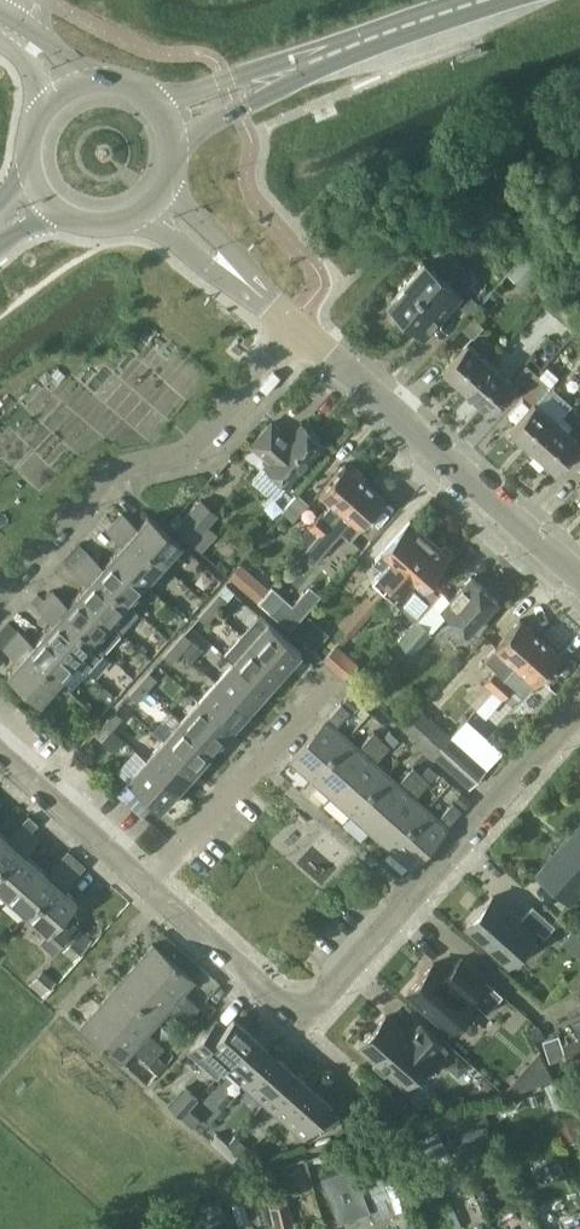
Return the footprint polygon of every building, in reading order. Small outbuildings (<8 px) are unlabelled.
[(523,258),(520,261),(509,274),(522,286),(536,270),(523,258)] [(425,261),(424,262),(390,300),(425,331),(459,292),(425,261)] [(475,309),(465,299),(461,304),(471,313),(475,309)] [(473,337),(484,325),(471,313),(460,325),(473,337)] [(443,367),(466,387),(489,361),(467,340),(443,367)] [(536,353),(527,363),(551,384),(559,376),(546,365),(548,363),(536,353)] [(489,361),(466,387),(488,407),(512,381),(517,375),(503,362),(498,368),(489,361)] [(551,384),(527,363),(517,375),(540,396),(551,384)] [(511,427),(533,447),(557,421),(535,401),(511,427)] [(270,459),(265,464),(286,484),(323,443),(301,424),(290,437),(271,420),(251,442),(270,459)] [(557,421),(533,447),(555,467),(579,441),(557,421)] [(340,506),(363,480),(343,462),(320,488),(334,500),(323,513),(321,511),(310,524),(318,531),(329,519),(340,506)] [(360,526),(384,498),(363,480),(340,506),(329,519),(318,531),(319,533),(328,540),(339,528),(349,537),(359,526),(360,526)] [(173,526),(201,551),(217,532),(208,524),(218,513),(199,496),(173,526)] [(148,512),(147,512),(137,524),(122,511),(115,519),(162,562),(181,541),(148,512)] [(162,562),(115,519),(107,528),(122,541),(113,552),(145,581),(162,562)] [(382,589),(428,538),(408,520),(374,558),(383,566),(371,579),(382,589)] [(315,555),(326,542),(317,535),(306,547),(315,555)] [(444,543),(440,548),(428,538),(382,589),(393,599),(397,595),(417,614),(435,594),(423,584),(452,551),(444,543)] [(145,581),(113,552),(102,564),(86,550),(80,558),(127,600),(145,581)] [(259,597),(272,582),(244,556),(230,571),(259,597)] [(127,600),(80,558),(72,566),(88,581),(78,591),(110,620),(120,630),(138,610),(127,600)] [(469,632),(498,599),(470,575),(449,598),(440,589),(435,594),(417,614),(419,616),(417,618),(431,629),(446,612),(469,632)] [(315,646),(332,629),(308,607),(323,590),(311,579),(293,599),(283,590),(270,605),(315,646)] [(110,620),(78,591),(69,602),(53,587),(45,596),(92,639),(103,649),(120,630),(110,620)] [(208,603),(216,610),(226,599),(217,592),(208,603)] [(92,639),(45,596),(37,605),(54,619),(44,631),(74,659),(85,669),(103,649),(92,639)] [(208,603),(197,615),(205,623),(216,610),(208,603)] [(300,650),(267,621),(258,613),(241,632),(283,670),(300,650)] [(478,705),(539,636),(519,617),(484,657),(495,667),(483,680),(468,696),(478,705)] [(432,630),(431,629),(417,618),(398,639),(412,652),(432,630)] [(74,659),(44,631),(35,641),(18,626),(10,635),(57,678),(74,659)] [(173,642),(182,650),(192,638),(183,630),(173,642)] [(283,670),(241,632),(223,653),(232,661),(265,690),(282,670),(283,670)] [(57,678),(10,635),(4,642),(20,658),(8,671),(39,698),(57,678)] [(560,654),(539,636),(478,705),(486,712),(501,696),(511,685),(523,695),(560,654)] [(173,642),(162,654),(171,662),(182,650),(173,642)] [(265,690),(232,661),(214,680),(248,709),(265,690)] [(138,681),(147,689),(157,678),(148,670),(138,681)] [(248,709),(214,680),(197,700),(230,729),(248,709)] [(138,681),(127,693),(136,701),(147,689),(138,681)] [(230,729),(197,700),(180,719),(213,748),(230,729)] [(340,702),(289,759),(310,777),(346,736),(335,726),(349,710),(340,702)] [(468,784),(480,771),(485,766),(418,707),(401,725),(468,784)] [(104,720),(112,728),(122,716),(114,709),(104,720)] [(213,748),(180,719),(163,739),(196,768),(213,748)] [(104,720),(93,732),(101,740),(112,728),(104,720)] [(346,736),(310,777),(329,794),(380,737),(372,730),(358,746),(346,736)] [(380,737),(329,794),(349,812),(386,771),(374,761),(388,745),(380,737)] [(196,768),(163,739),(145,758),(178,787),(196,768)] [(178,787),(145,758),(127,778),(161,808),(178,787)] [(386,771),(349,812),(369,830),(420,773),(412,765),(397,781),(386,771)] [(420,773),(369,830),(389,847),(426,806),(414,796),(428,780),(420,773)] [(429,801),(440,810),(455,791),(445,782),(429,801)] [(426,806),(389,847),(409,866),(460,808),(452,801),(437,817),(426,806)] [(37,822),(28,815),(8,837),(0,830),(0,863),(37,822)] [(534,871),(570,903),(579,892),(579,818),(534,871)] [(0,863),(0,888),(7,895),(36,862),(25,852),(44,829),(37,822),(0,863)] [(36,862),(7,895),(27,912),(76,857),(67,850),(47,872),(36,862)] [(76,857),(27,912),(45,929),(40,935),(53,947),(75,922),(77,919),(77,914),(68,906),(76,897),(64,887),(84,865),(76,857)] [(492,895),(466,924),(509,962),(538,929),(545,935),(555,924),(532,904),(519,919),(492,895)] [(84,945),(77,938),(67,949),(74,956),(84,945)] [(151,941),(133,962),(191,1013),(199,1005),(182,990),(193,978),(151,941)] [(489,1012),(502,996),(504,993),(486,978),(487,977),(463,956),(447,974),(434,963),(408,993),(452,1030),(477,1001),(489,1012)] [(191,1013),(133,962),(116,981),(157,1019),(168,1007),(184,1022),(191,1013)] [(29,983),(40,993),(52,980),(41,970),(29,983)] [(157,1019),(116,981),(98,1001),(156,1053),(164,1044),(147,1030),(157,1019)] [(156,1053),(98,1001),(80,1022),(121,1059),(132,1046),(149,1061),(156,1053)] [(256,1036),(235,1017),(225,1029),(216,1022),(191,1050),(220,1076),(228,1067),(256,1036)] [(362,1047),(373,1056),(380,1062),(376,1066),(388,1076),(391,1072),(409,1087),(433,1057),(440,1063),(451,1049),(423,1025),(412,1038),(388,1017),(362,1047)] [(568,1054),(569,1058),(579,1055),(579,1019),(573,1022),(577,1035),(563,1040),(568,1054)] [(549,1061),(566,1054),(558,1032),(541,1038),(549,1061)] [(256,1036),(228,1067),(248,1085),(276,1054),(256,1036)] [(276,1054),(248,1085),(268,1103),(296,1072),(276,1054)] [(158,1055),(150,1064),(158,1071),(166,1062),(158,1055)] [(296,1072),(268,1103),(289,1121),(316,1090),(296,1072)] [(316,1090),(289,1121),(309,1139),(327,1119),(335,1126),(343,1117),(335,1110),(337,1108),(316,1090)] [(176,1097),(169,1104),(193,1125),(200,1117),(176,1097)] [(579,1132),(579,1117),(572,1106),(553,1119),(568,1141),(579,1132)] [(215,1131),(208,1139),(232,1159),(239,1151),(215,1131)] [(362,1168),(379,1214),(408,1204),(397,1175),(387,1179),(380,1161),(362,1168)] [(338,1194),(349,1221),(372,1212),(362,1185),(338,1194)] [(541,1228),(554,1223),(547,1204),(533,1210),(541,1228)]
